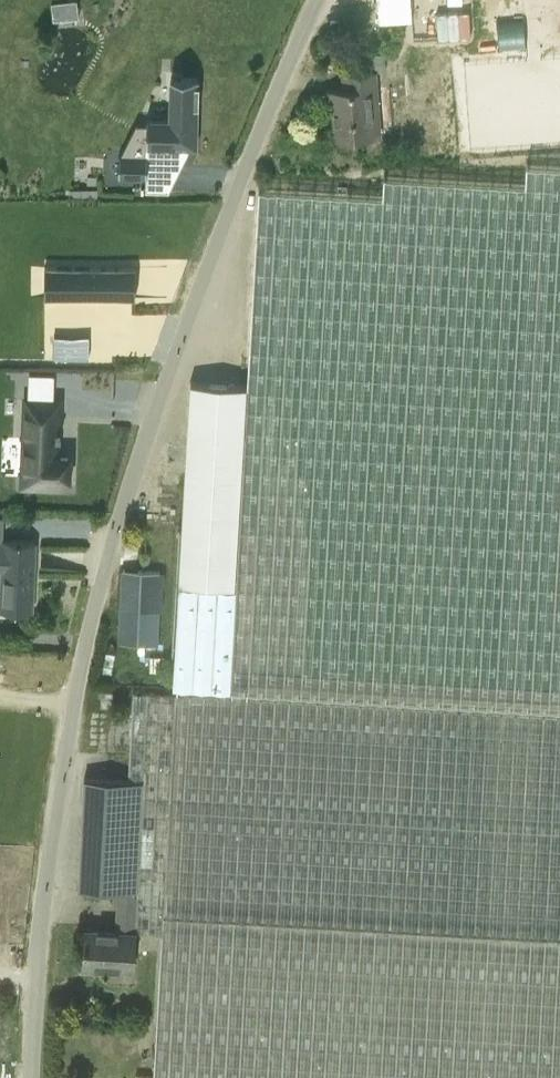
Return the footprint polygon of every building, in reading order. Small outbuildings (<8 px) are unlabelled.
[(54,19),(82,16),(80,0),(59,0),(52,1),(54,19)] [(467,34),(466,15),(453,16),(452,0),(410,0),(412,38),(467,34)] [(369,53),(369,70),(386,70),(386,53),(369,53)] [(334,107),(336,138),(393,134),(390,86),(376,87),(375,71),(344,73),(345,89),(327,90),(328,108),(334,107)] [(148,163),(182,164),(189,151),(189,146),(197,146),(199,77),(171,77),(170,118),(147,117),(147,123),(146,155),(120,154),(119,154),(119,176),(146,176),(147,176),(148,163)] [(231,692),(559,711),(559,168),(527,167),(526,187),(384,179),(383,198),(260,191),(249,387),(187,383),(170,689),(231,692)] [(70,197),(97,197),(97,189),(70,188),(70,197)] [(131,266),(54,266),(54,297),(131,297),(131,266)] [(89,358),(89,335),(53,335),(53,358),(89,358)] [(24,476),(24,483),(67,485),(68,457),(56,456),(59,400),(27,399),(26,439),(24,439),(23,476),(24,476)] [(32,611),(36,540),(3,539),(3,540),(0,540),(0,572),(1,572),(0,602),(0,615),(21,616),(21,610),(32,611)] [(160,571),(123,569),(120,641),(156,643),(160,571)] [(102,689),(102,694),(101,705),(112,706),(113,690),(102,689)] [(128,780),(144,780),(136,891),(117,890),(116,912),(116,913),(134,914),(133,931),(135,931),(161,933),(153,1077),(559,1077),(559,716),(133,691),(128,780)] [(79,888),(117,890),(136,891),(144,780),(128,780),(85,777),(79,888)] [(84,964),(133,967),(135,931),(133,931),(134,914),(116,913),(115,930),(86,929),(84,964)]
